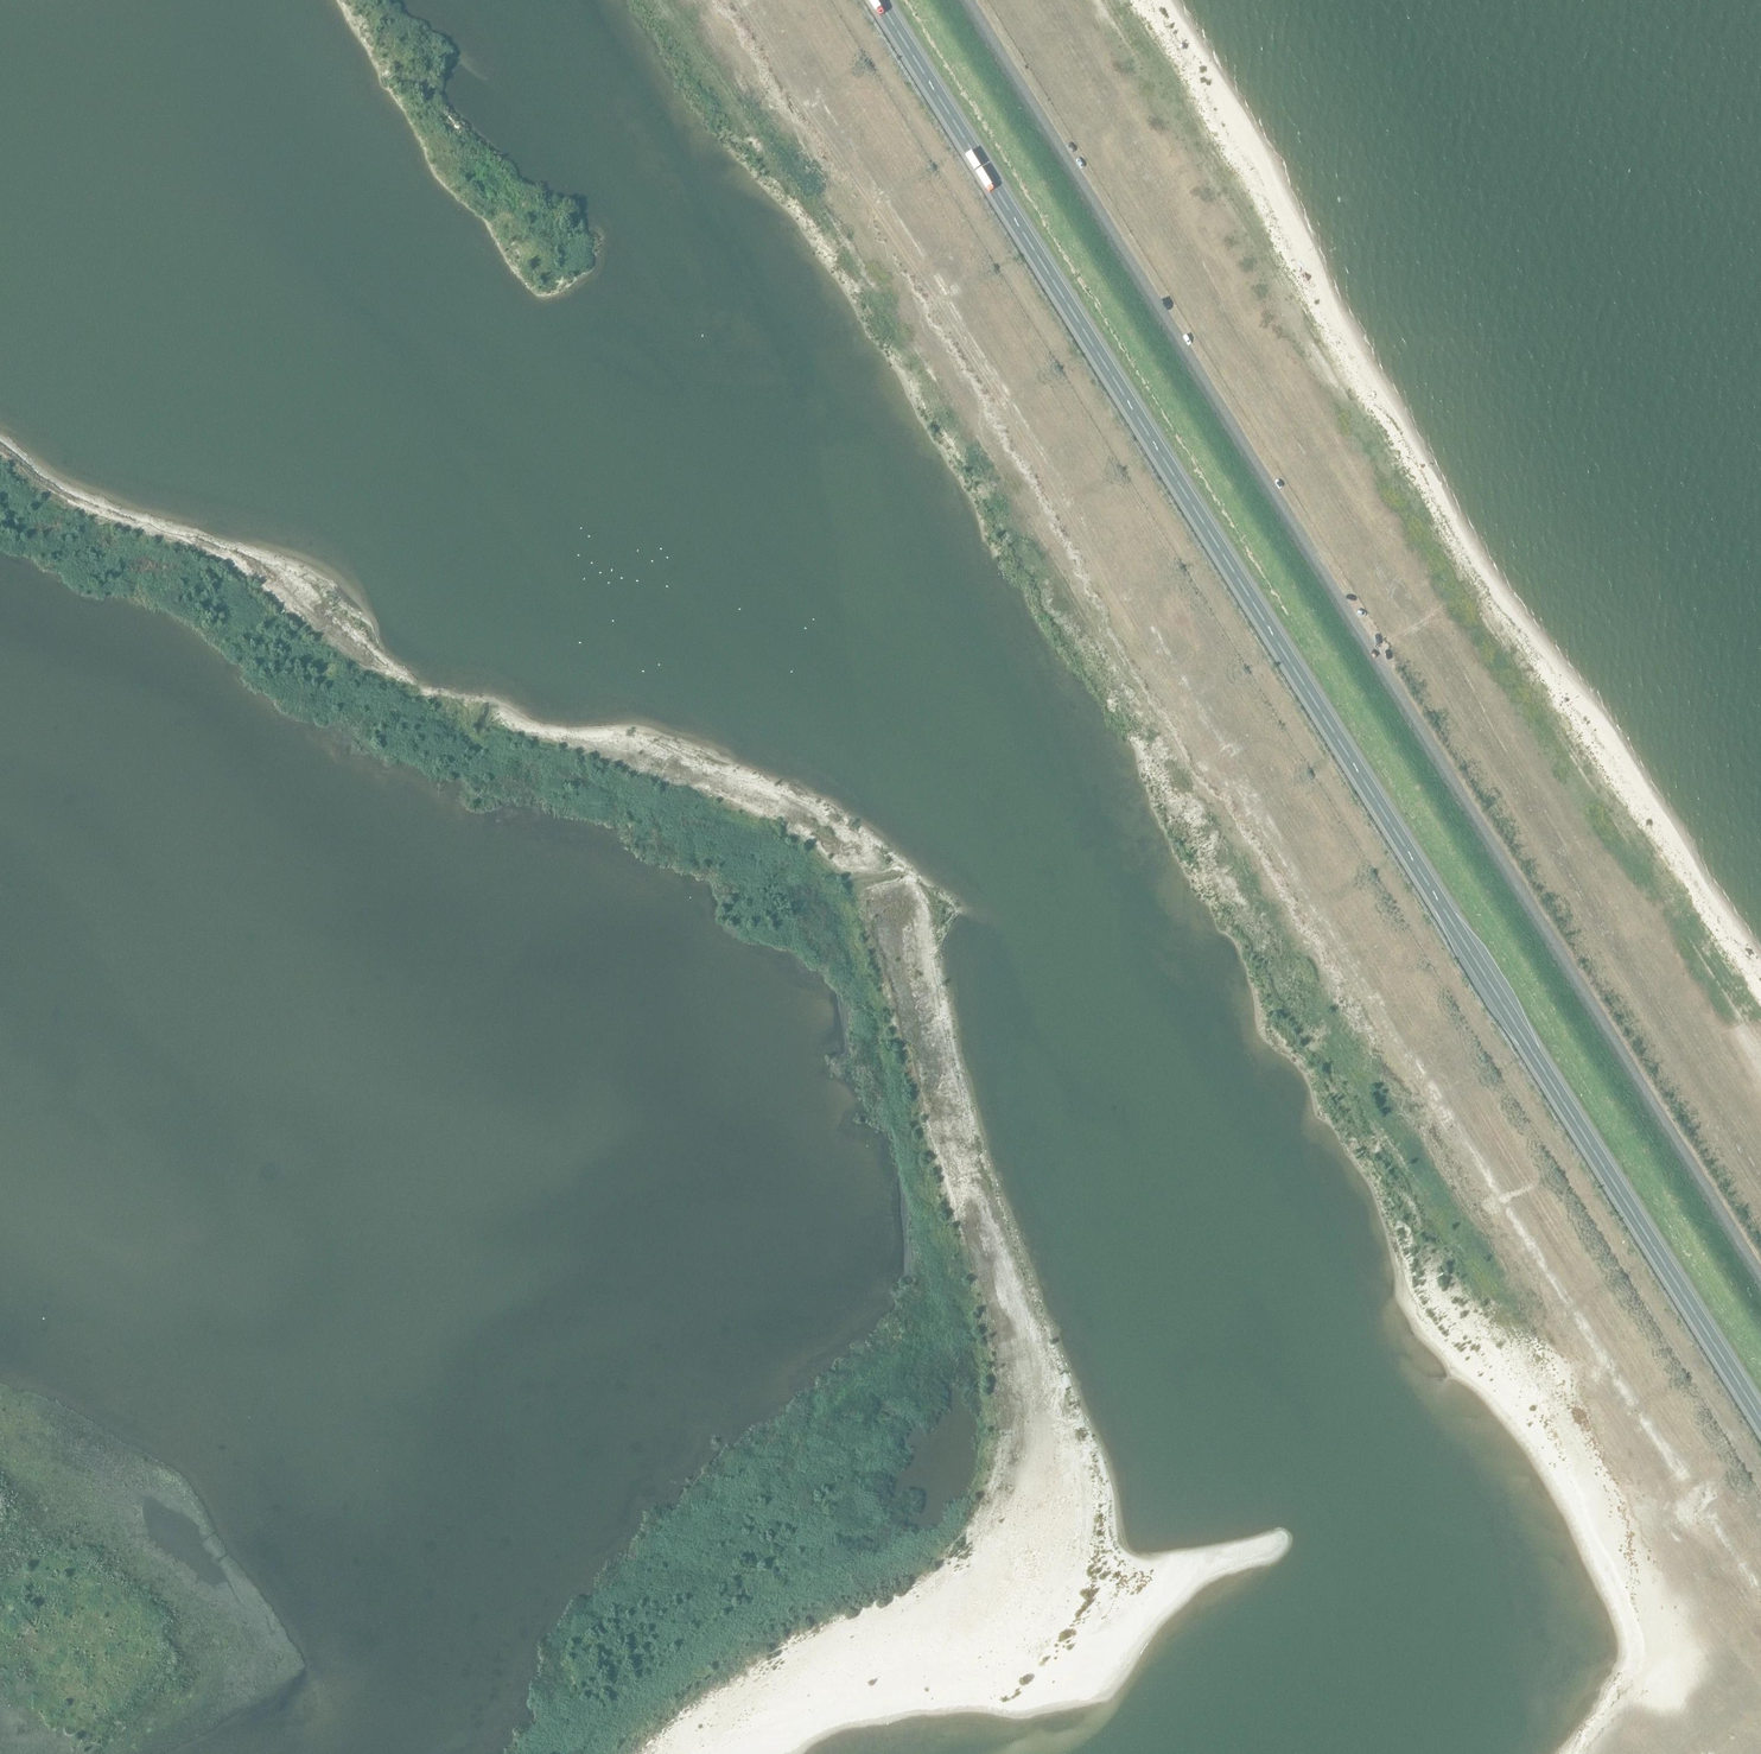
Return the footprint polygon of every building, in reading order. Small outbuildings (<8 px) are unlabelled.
[(1111,435),(1120,431),(1108,409),(1100,414),(1111,435)] [(1125,473),(1131,486),(1140,482),(1133,469),(1125,473)]
